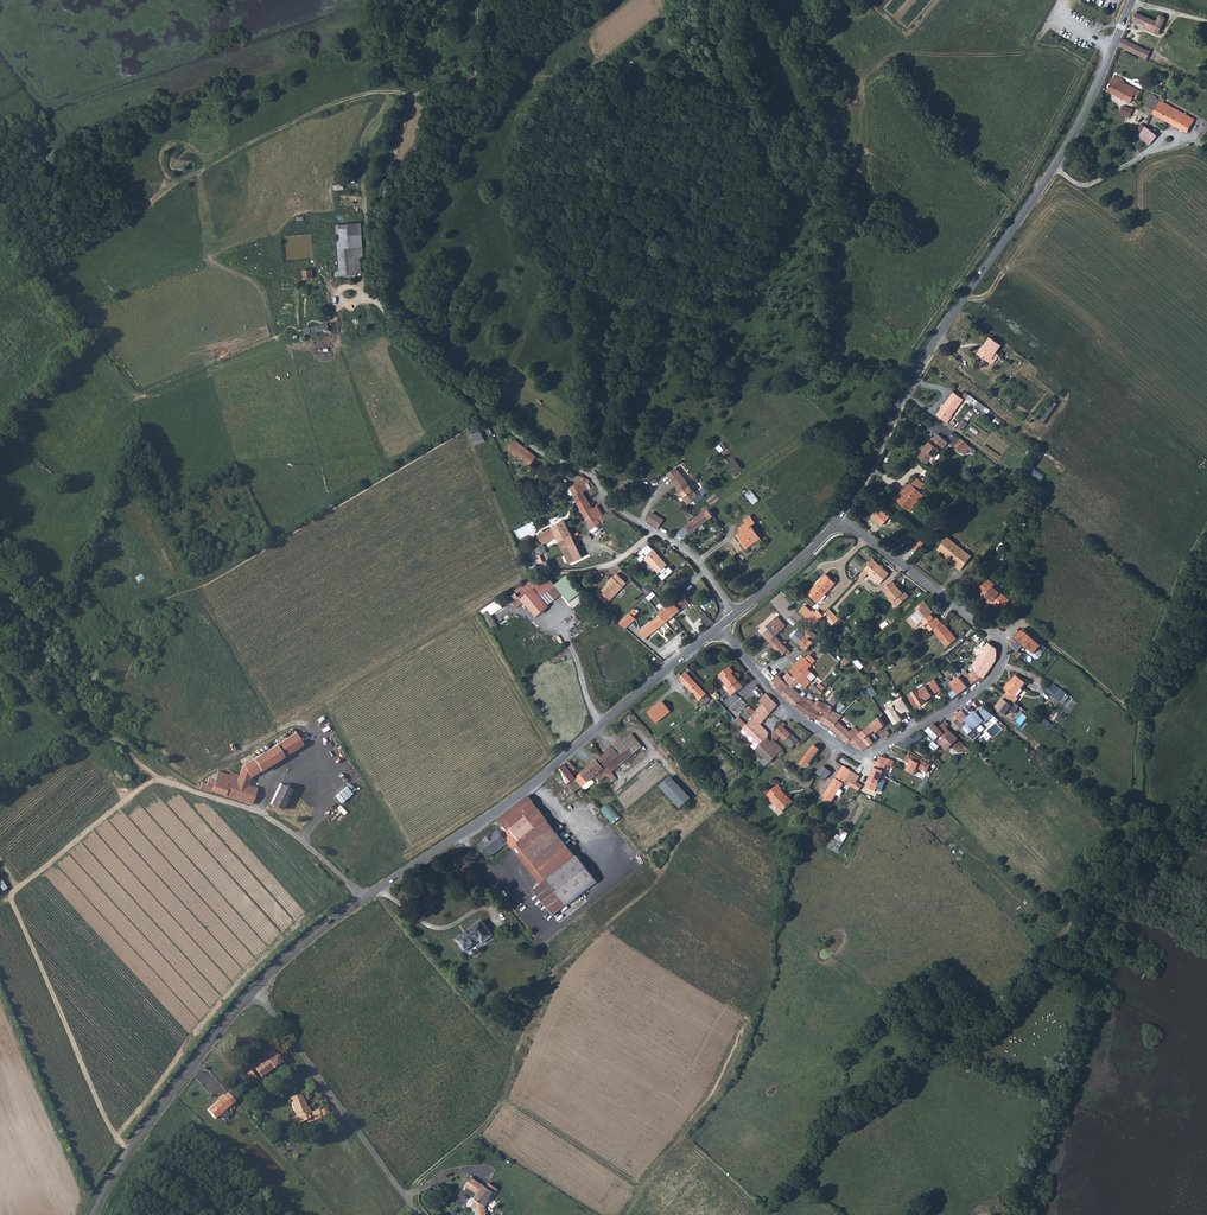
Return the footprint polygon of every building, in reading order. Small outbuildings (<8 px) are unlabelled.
[(1142,9),(1137,17),(1149,23),(1163,29),(1169,16),(1168,13),(1166,12),(1163,13),(1161,18),(1142,9)] [(1163,29),(1149,23),(1148,25),(1162,32),(1163,29)] [(1125,35),(1122,44),(1135,50),(1150,57),(1154,49),(1125,35)] [(1195,40),(1191,46),(1197,50),(1200,45),(1195,40)] [(1137,97),(1140,98),(1144,89),(1127,82),(1127,80),(1126,80),(1125,78),(1125,77),(1117,72),(1109,88),(1136,101),(1137,97)] [(842,93),(842,83),(832,84),(832,86),(829,87),(830,94),(842,93)] [(1156,112),(1163,99),(1150,92),(1142,105),(1156,112)] [(1165,117),(1172,103),(1163,99),(1156,112),(1165,117)] [(1184,128),(1187,130),(1190,131),(1198,116),(1172,103),(1165,117),(1184,128)] [(1119,113),(1123,115),(1129,116),(1131,108),(1122,105),(1119,113)] [(1149,125),(1144,121),(1136,130),(1142,135),(1149,125)] [(1152,143),(1159,132),(1156,130),(1149,125),(1142,135),(1150,141),(1152,143)] [(355,196),(340,197),(341,206),(356,204),(355,196)] [(361,224),(337,225),(340,276),(357,275),(357,271),(360,271),(359,256),(363,256),(361,224)] [(313,270),(304,271),(304,279),(314,279),(313,270)] [(327,323),(304,328),(305,333),(328,329),(327,323)] [(990,337),(978,354),(989,362),(990,360),(995,364),(1000,357),(996,353),(1002,345),(990,337)] [(1035,377),(1048,387),(1054,379),(1041,369),(1035,377)] [(942,411),(941,410),(937,416),(947,424),(952,419),(950,417),(963,401),(954,394),(945,405),(946,406),(942,411)] [(987,410),(973,399),(970,402),(985,413),(987,410)] [(481,431),(474,434),(473,432),(469,434),(474,446),(485,441),(481,431)] [(947,443),(936,433),(932,437),(933,438),(928,444),(923,449),(920,453),(927,460),(928,459),(931,461),(935,461),(940,455),(936,452),(938,450),(940,451),(947,443)] [(537,457),(515,439),(508,448),(530,465),(537,457)] [(967,445),(961,440),(957,446),(963,451),(967,445)] [(920,453),(918,456),(925,462),(927,460),(920,453)] [(737,474),(744,469),(737,458),(729,463),(737,474)] [(667,471),(678,485),(688,478),(676,464),(667,471)] [(1028,475),(1040,484),(1047,475),(1034,465),(1028,475)] [(698,492),(688,478),(678,485),(685,494),(684,494),(689,500),(698,492)] [(908,485),(906,484),(893,501),(908,513),(921,496),(916,492),(921,484),(914,478),(908,485)] [(570,488),(578,504),(584,514),(587,520),(589,523),(602,516),(604,521),(610,518),(607,513),(603,515),(598,506),(593,508),(583,491),(588,489),(586,484),(588,482),(591,481),(588,479),(570,488)] [(748,496),(755,504),(760,500),(754,492),(748,496)] [(575,506),(581,516),(584,514),(578,504),(575,506)] [(882,528),(890,519),(879,510),(871,519),(882,528)] [(668,521),(660,511),(652,517),(662,526),(668,521)] [(702,511),(684,525),(688,531),(706,518),(702,511)] [(738,532),(747,545),(758,538),(751,525),(756,522),(751,514),(743,519),(745,521),(739,526),(742,530),(738,532)] [(558,537),(570,563),(583,557),(565,520),(553,526),(553,528),(538,535),(542,544),(558,537)] [(945,539),(935,552),(944,558),(945,557),(954,564),(956,564),(956,565),(956,567),(954,569),(959,572),(970,559),(965,555),(964,557),(955,549),(956,547),(945,539)] [(910,549),(916,555),(924,547),(917,540),(910,549)] [(536,547),(540,555),(547,552),(542,544),(536,547)] [(641,556),(644,554),(647,556),(654,550),(649,544),(639,554),(641,556)] [(536,547),(536,545),(532,547),(540,564),(544,562),(540,555),(536,547)] [(664,581),(674,572),(670,567),(668,569),(666,567),(668,565),(657,553),(658,553),(655,549),(647,556),(644,554),(641,556),(638,559),(641,562),(643,560),(644,561),(645,560),(648,562),(659,573),(660,572),(662,574),(659,576),(664,581)] [(880,583),(889,573),(874,559),(860,575),(864,578),(869,573),(880,583)] [(627,583),(617,573),(612,578),(609,581),(610,582),(602,591),(598,596),(607,604),(611,599),(627,583)] [(817,587),(810,595),(818,602),(836,583),(826,574),(815,586),(817,587)] [(541,596),(556,585),(549,576),(529,581),(541,596)] [(980,595),(977,598),(982,603),(984,601),(996,612),(1004,601),(991,590),(988,587),(991,584),(986,580),(976,592),(980,595)] [(541,596),(529,581),(515,590),(518,594),(521,598),(537,617),(549,607),(541,596)] [(904,592),(903,593),(900,589),(893,581),(883,590),(890,598),(897,606),(908,596),(904,592)] [(644,591),(648,595),(653,591),(648,586),(644,591)] [(808,594),(810,595),(817,587),(815,586),(808,594)] [(673,604),(667,609),(665,606),(658,612),(660,615),(640,631),(646,638),(673,616),(690,603),(684,596),(673,604)] [(889,599),(895,607),(897,606),(890,598),(889,599)] [(665,606),(667,609),(673,604),(670,601),(665,606)] [(941,623),(935,617),(934,618),(927,611),(930,608),(925,601),(916,609),(917,611),(910,617),(917,626),(922,621),(931,631),(933,630),(936,633),(935,634),(946,647),(956,639),(945,626),(944,626),(941,623)] [(814,613),(805,606),(800,611),(816,624),(824,616),(824,615),(818,610),(814,613)] [(824,616),(832,626),(839,620),(830,608),(824,615),(824,616)] [(491,610),(484,613),(493,629),(499,625),(491,610)] [(630,613),(619,623),(626,629),(636,619),(630,613)] [(707,615),(702,619),(708,626),(714,622),(707,615)] [(791,652),(776,636),(786,627),(777,617),(767,626),(769,628),(762,635),(782,656),(786,652),(788,654),(791,652)] [(913,628),(917,626),(910,617),(906,620),(913,628)] [(801,646),(806,650),(813,642),(799,630),(792,638),(801,646)] [(1015,638),(1010,644),(1015,649),(1021,643),(1020,643),(1021,642),(1032,652),(1039,644),(1025,631),(1021,636),(1019,634),(1016,637),(1017,638),(1016,639),(1015,638)] [(805,659),(812,665),(815,662),(809,655),(805,659)] [(845,666),(852,660),(848,656),(846,657),(841,661),(845,666)] [(867,727),(861,732),(855,727),(850,731),(848,729),(847,729),(839,721),(838,720),(842,715),(841,715),(837,712),(831,710),(832,707),(819,701),(819,702),(816,709),(812,707),(801,699),(801,698),(802,696),(790,684),(795,679),(805,688),(815,677),(808,669),(812,665),(805,659),(803,657),(800,660),(795,665),(788,672),(787,673),(786,675),(782,679),(777,675),(770,682),(773,687),(780,694),(790,703),(793,706),(805,715),(807,716),(820,722),(824,724),(826,725),(831,727),(829,728),(833,731),(837,734),(839,736),(845,743),(850,741),(851,743),(855,748),(861,750),(868,746),(875,741),(871,735),(865,738),(864,737),(879,726),(875,721),(867,727)] [(852,660),(859,669),(863,666),(855,657),(852,660)] [(984,666),(976,661),(972,665),(979,673),(984,666)] [(719,677),(730,690),(727,692),(731,697),(742,689),(732,676),(734,675),(730,669),(719,677)] [(958,676),(967,686),(976,680),(969,672),(967,674),(964,670),(958,675),(958,676)] [(700,702),(707,696),(686,673),(683,677),(680,674),(677,677),(700,702)] [(967,686),(958,676),(951,681),(949,678),(944,683),(953,697),(967,686)] [(1008,694),(1005,697),(1015,706),(1018,702),(1015,699),(1026,686),(1016,678),(1005,692),(1008,694)] [(912,702),(916,699),(920,704),(924,701),(932,696),(932,695),(937,692),(933,687),(937,684),(933,679),(927,683),(928,684),(926,686),(925,685),(917,691),(915,689),(907,696),(910,700),(912,702)] [(821,696),(828,688),(821,683),(818,686),(815,684),(811,689),(821,696)] [(1071,696),(1054,685),(1048,693),(1065,704),(1071,696)] [(760,725),(775,707),(777,705),(769,695),(768,695),(760,704),(762,705),(755,713),(757,715),(752,721),(748,725),(747,726),(743,730),(760,746),(756,750),(771,764),(778,757),(780,759),(785,755),(782,752),(784,751),(772,740),(771,743),(767,740),(768,734),(760,725)] [(836,695),(831,702),(836,705),(840,698),(836,695)] [(996,711),(1005,718),(1015,706),(1005,697),(1002,702),(1003,703),(996,711)] [(916,699),(912,702),(916,709),(925,703),(924,701),(920,704),(916,699)] [(902,714),(910,710),(904,700),(894,705),(896,709),(889,713),(896,725),(903,721),(900,715),(899,714),(901,713),(902,714)] [(662,701),(648,713),(654,721),(668,709),(662,701)] [(968,719),(962,712),(960,710),(951,718),(953,721),(956,719),(961,724),(965,721),(973,731),(983,722),(984,723),(991,716),(988,713),(982,708),(981,707),(968,719)] [(856,720),(847,712),(839,721),(847,729),(848,729),(856,720)] [(740,719),(736,723),(743,730),(747,726),(740,719)] [(969,750),(944,727),(948,724),(945,721),(937,727),(934,723),(925,731),(930,737),(931,736),(945,749),(946,748),(949,750),(952,747),(958,753),(962,750),(966,753),(969,750)] [(775,732),(772,740),(776,741),(778,736),(791,748),(795,744),(797,746),(800,743),(783,727),(785,725),(783,723),(782,724),(775,732)] [(880,734),(883,738),(889,735),(887,730),(880,734)] [(228,785),(208,777),(206,783),(202,781),(201,785),(198,784),(195,787),(211,793),(212,790),(231,797),(251,804),(257,788),(247,785),(249,778),(303,744),(295,733),(243,765),(239,775),(232,773),(231,775),(228,785)] [(614,748),(621,757),(624,760),(622,762),(619,759),(610,765),(614,771),(642,748),(638,743),(632,735),(614,748)] [(922,735),(903,743),(905,749),(924,741),(922,735)] [(812,746),(802,761),(808,765),(816,753),(814,752),(817,749),(812,746)] [(1042,746),(1038,752),(1045,756),(1049,751),(1042,746)] [(576,779),(572,774),(577,769),(570,761),(565,765),(557,772),(568,785),(575,794),(576,793),(579,796),(586,791),(585,790),(592,785),(595,783),(592,779),(596,776),(601,781),(608,775),(613,782),(617,778),(612,772),(614,771),(610,765),(619,759),(622,762),(624,760),(621,757),(614,748),(598,761),(576,779)] [(836,752),(824,797),(832,802),(850,771),(842,766),(836,752)] [(905,753),(901,760),(923,772),(927,764),(905,753)] [(879,757),(877,762),(874,762),(864,789),(874,792),(884,765),(888,767),(891,767),(893,762),(879,757)] [(808,765),(802,761),(799,765),(805,769),(808,765)] [(825,780),(830,772),(827,769),(823,766),(816,773),(825,780)] [(217,772),(208,777),(228,785),(231,775),(230,775),(222,772),(218,771),(217,772)] [(859,777),(853,773),(846,785),(857,792),(861,786),(855,783),(859,777)] [(669,780),(660,788),(681,810),(689,802),(669,780)] [(276,791),(288,797),(292,789),(280,783),(276,791)] [(777,788),(767,797),(771,801),(769,802),(781,815),(791,805),(780,793),(781,792),(777,788)] [(270,804),(281,809),(288,797),(276,791),(270,804)] [(532,873),(543,886),(536,892),(556,916),(599,881),(579,857),(577,858),(567,846),(538,809),(528,797),(499,820),(508,832),(503,836),(499,832),(480,847),(477,849),(481,854),(484,852),(489,859),(509,844),(513,849),(515,851),(532,873)] [(611,803),(603,810),(615,825),(623,818),(611,803)] [(557,826),(572,816),(570,813),(555,823),(557,826)] [(628,843),(622,849),(631,859),(638,853),(628,843)] [(480,877),(471,865),(463,871),(472,884),(480,877)] [(610,865),(595,875),(597,879),(612,868),(610,865)] [(484,922),(460,942),(469,952),(488,937),(491,940),(496,936),(484,922)] [(259,1065),(265,1074),(274,1068),(276,1067),(278,1069),(287,1062),(276,1048),(267,1054),(269,1058),(259,1065)] [(254,1069),(260,1078),(265,1074),(259,1065),(254,1069)] [(255,1078),(250,1071),(241,1077),(245,1084),(255,1078)] [(219,1099),(207,1110),(214,1119),(218,1115),(216,1112),(221,1108),(223,1111),(231,1104),(222,1094),(218,1098),(219,1099)] [(291,1104),(294,1114),(294,1115),(300,1123),(306,1121),(307,1124),(320,1120),(317,1112),(310,1114),(308,1108),(305,1109),(303,1100),(302,1100),(300,1095),(290,1098),(291,1103),(291,1104)] [(478,1201),(476,1204),(483,1214),(490,1214),(488,1207),(494,1199),(495,1199),(497,1196),(495,1192),(494,1188),(493,1184),(492,1184),(489,1188),(474,1178),(469,1187),(479,1194),(482,1196),(478,1201)] [(495,1192),(497,1196),(501,1190),(493,1184),(494,1188),(495,1192)] [(474,1208),(480,1212),(481,1214),(483,1214),(476,1204),(474,1208)]
